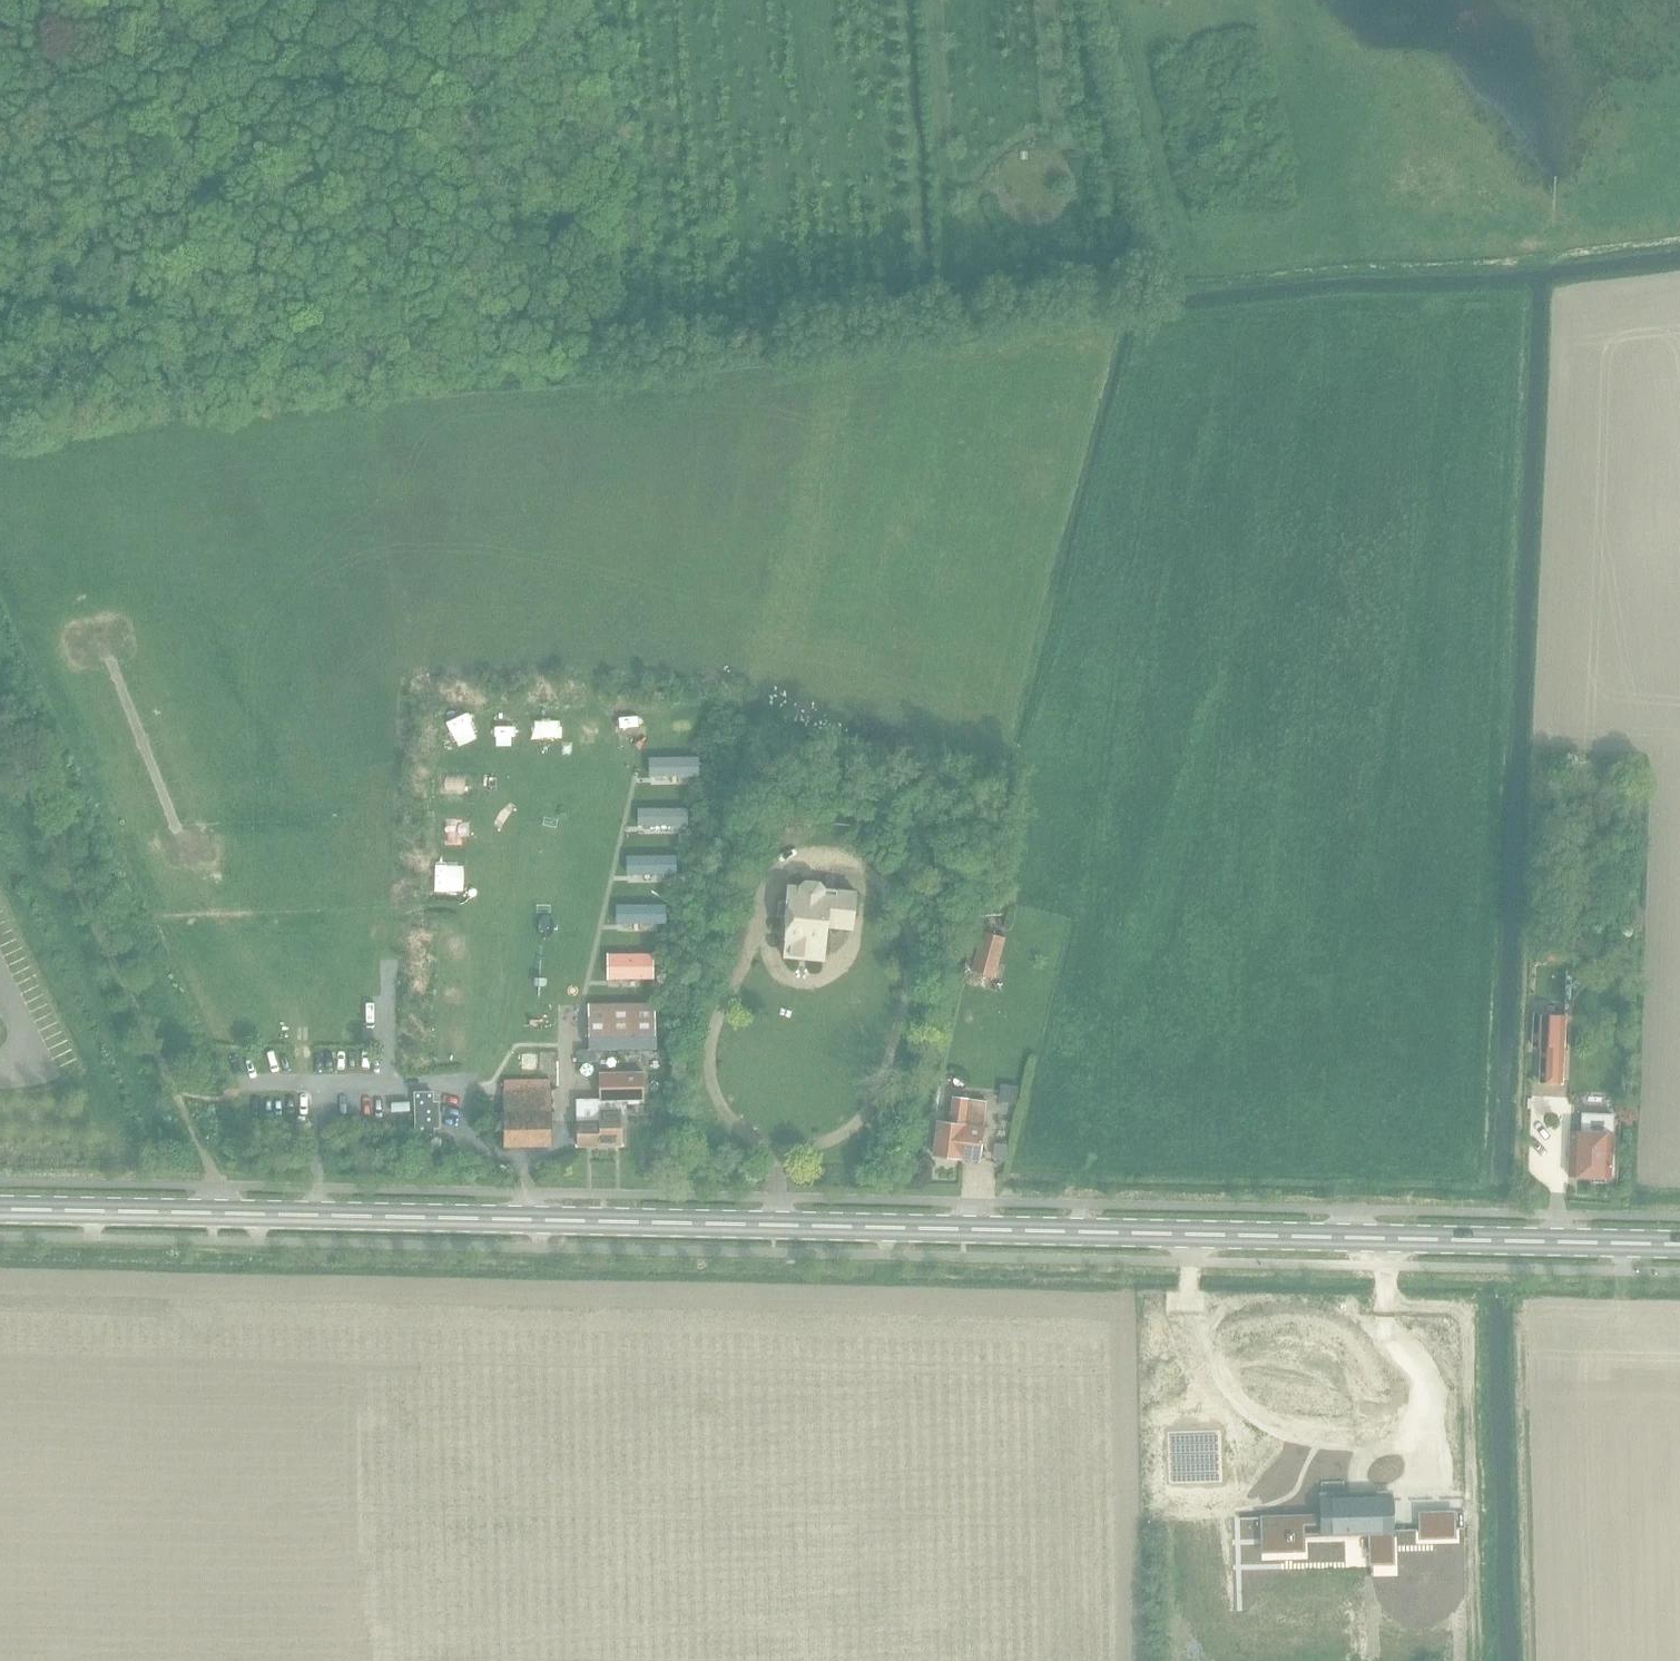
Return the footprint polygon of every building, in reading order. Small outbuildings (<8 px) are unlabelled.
[(853,930),(856,891),(826,888),(819,882),(806,881),(800,886),(788,885),(785,915),(789,915),(786,957),(825,960),(828,927),(853,930)] [(993,975),(1004,936),(982,930),(971,969),(993,975)] [(592,1002),(592,1049),(658,1049),(658,1002),(592,1002)] [(1533,1013),(1532,1045),(1540,1045),(1539,1081),(1561,1082),(1564,1014),(1533,1013)] [(645,1073),(617,1073),(600,1073),(600,1115),(591,1115),(591,1121),(579,1121),(578,1145),(622,1146),(622,1100),(645,1100),(645,1073)] [(504,1146),(552,1145),(552,1080),(504,1080),(504,1146)] [(414,1091),(416,1137),(434,1136),(432,1091),(414,1091)] [(978,1159),(984,1115),(986,1100),(953,1096),(949,1122),(937,1120),(933,1154),(978,1159)] [(1570,1130),(1568,1175),(1592,1176),(1592,1181),(1604,1181),(1604,1177),(1609,1177),(1612,1114),(1582,1113),(1581,1131),(1570,1130)] [(1320,1496),(1259,1496),(1259,1515),(1296,1515),(1296,1501),(1320,1501),(1319,1511),(1367,1511),(1367,1541),(1385,1541),(1385,1480),(1339,1479),(1339,1474),(1320,1474),(1320,1496)] [(1446,1497),(1416,1497),(1416,1511),(1446,1511),(1446,1497)]
